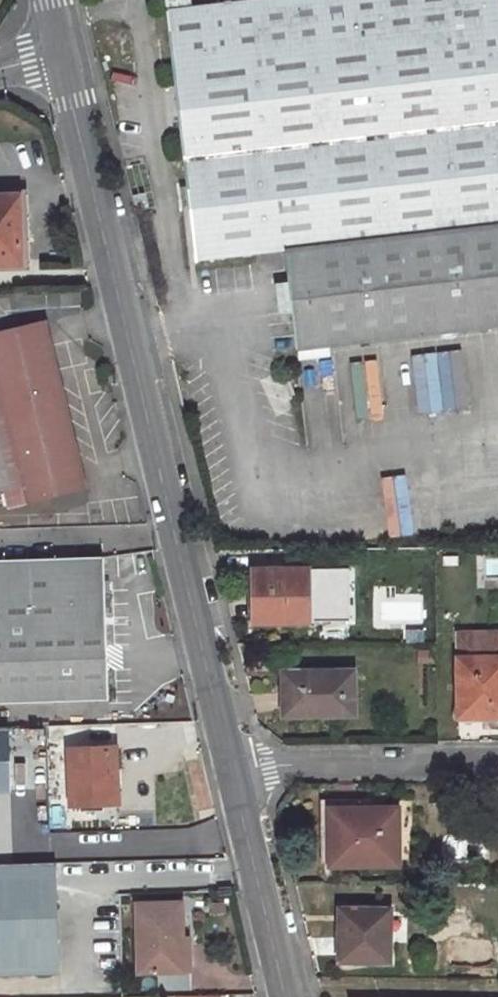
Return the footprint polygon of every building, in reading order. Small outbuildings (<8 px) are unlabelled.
[(195,258),(285,248),(296,348),(497,324),(497,0),(253,0),(190,7),(189,0),(166,0),(195,258)] [(28,264),(26,194),(0,195),(0,265),(28,264)] [(23,484),(26,498),(85,485),(45,322),(0,332),(0,489),(23,484)] [(297,350),(297,359),(328,357),(327,348),(297,350)] [(107,697),(102,556),(0,560),(0,701),(107,697)] [(308,566),(252,567),(252,588),(256,589),(257,622),(308,621),(308,566)] [(457,636),(458,710),(486,710),(486,717),(497,717),(497,636),(457,636)] [(352,670),(286,671),(286,695),(287,714),(352,714),(352,670)] [(458,710),(458,723),(469,723),(486,723),(486,717),(486,710),(458,710)] [(0,728),(0,790),(10,789),(7,728),(0,728)] [(117,747),(69,749),(71,803),(110,802),(110,771),(117,770),(117,747)] [(362,809),(331,810),(331,864),(395,863),(395,809),(362,809)] [(0,864),(0,973),(56,972),(53,862),(0,864)] [(180,902),(135,904),(137,973),(178,972),(177,940),(181,940),(180,902)] [(391,910),(341,911),(341,932),(348,931),(347,962),(368,962),(390,963),(391,910)] [(341,932),(339,932),(339,942),(339,962),(341,969),(347,971),(369,967),(368,962),(347,962),(348,931),(341,932)] [(189,971),(188,940),(181,940),(177,940),(178,972),(189,971)]
